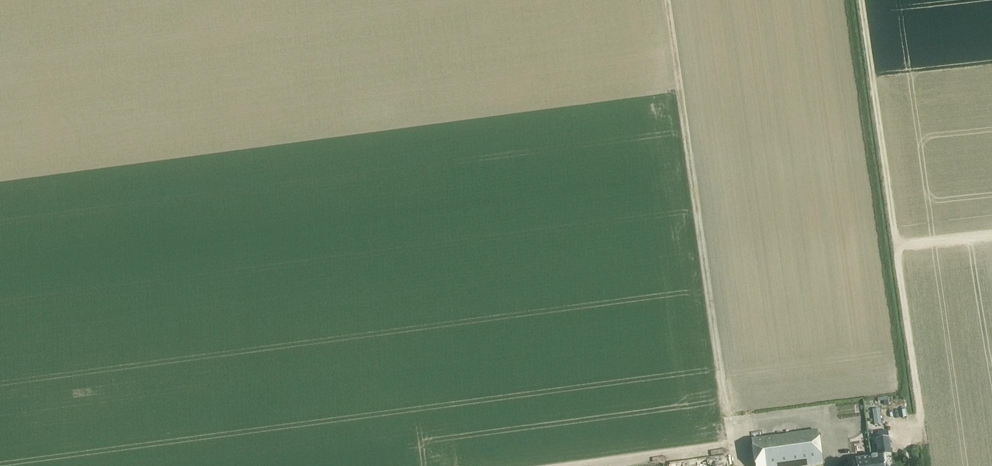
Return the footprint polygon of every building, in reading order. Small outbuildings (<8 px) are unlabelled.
[(884,409),(875,411),(877,426),(887,425),(884,409)] [(856,465),(884,465),(883,457),(891,456),(888,431),(878,433),(879,438),(876,439),(878,455),(871,456),(871,459),(856,461),(856,465)] [(755,465),(756,465),(819,465),(822,465),(817,432),(752,441),(755,465)]
